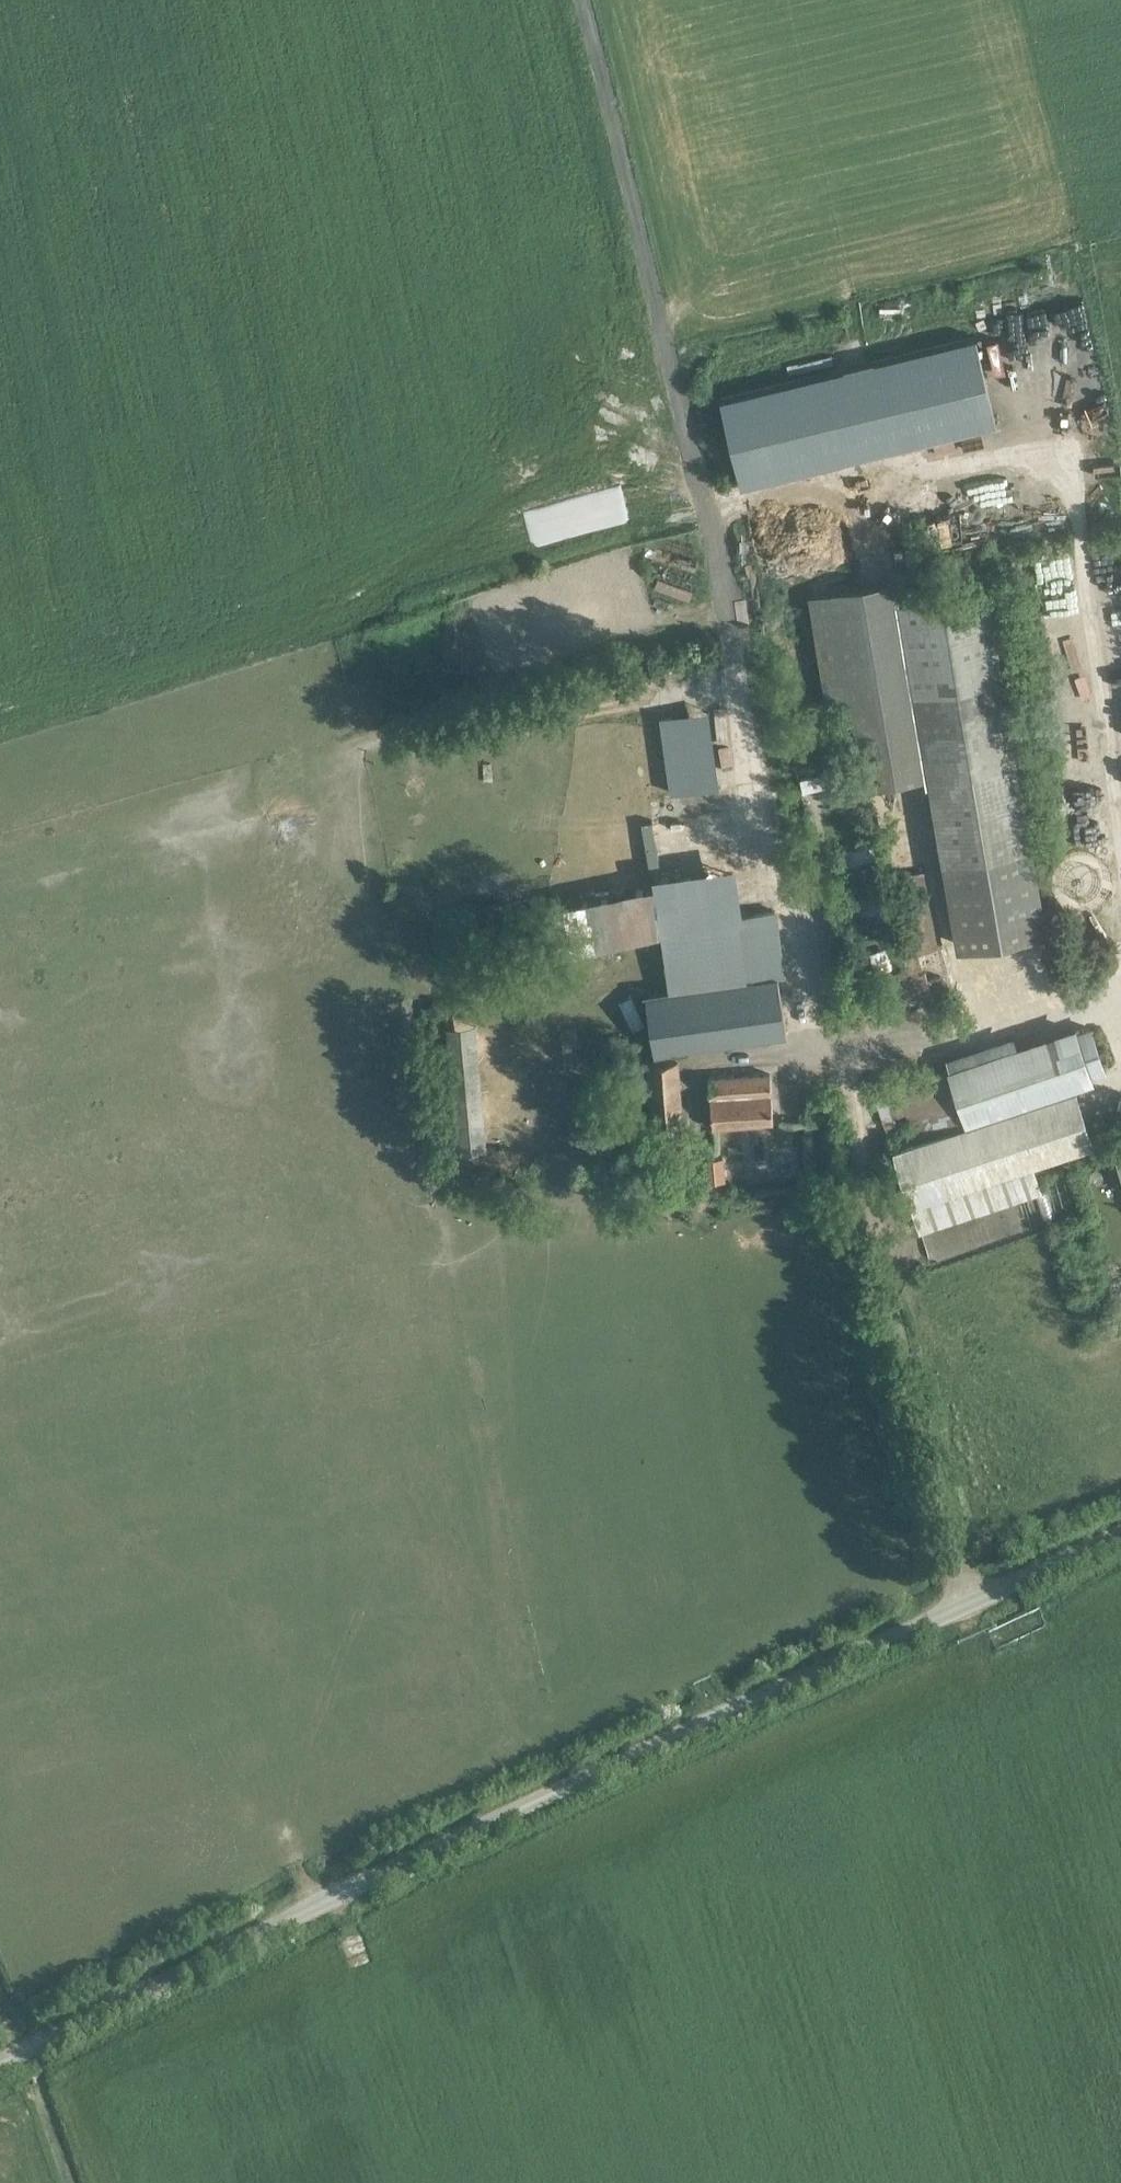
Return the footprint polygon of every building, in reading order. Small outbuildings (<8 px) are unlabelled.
[(977,338),(719,399),(740,484),(997,424),(977,338)] [(825,703),(849,699),(863,786),(931,774),(1017,759),(987,586),(898,601),(895,582),(807,597),(825,703)] [(708,711),(659,717),(670,793),(718,786),(708,711)] [(931,774),(961,947),(1047,932),(1017,759),(931,774)] [(659,935),(667,991),(646,994),(654,1052),(786,1034),(778,976),(764,978),(754,913),(741,915),(734,863),(652,875),(653,885),(551,906),(561,954),(659,935)] [(875,989),(881,1005),(931,988),(925,971),(875,989)] [(474,1021),(444,1024),(456,1151),(486,1148),(474,1021)] [(1103,1069),(1089,1027),(951,1073),(948,1065),(872,1090),(917,1230),(1042,1189),(1034,1164),(1095,1145),(1073,1079),(1103,1069)] [(647,1059),(652,1121),(682,1119),(678,1057),(647,1059)] [(709,1078),(713,1125),(772,1120),(768,1074),(709,1078)]
